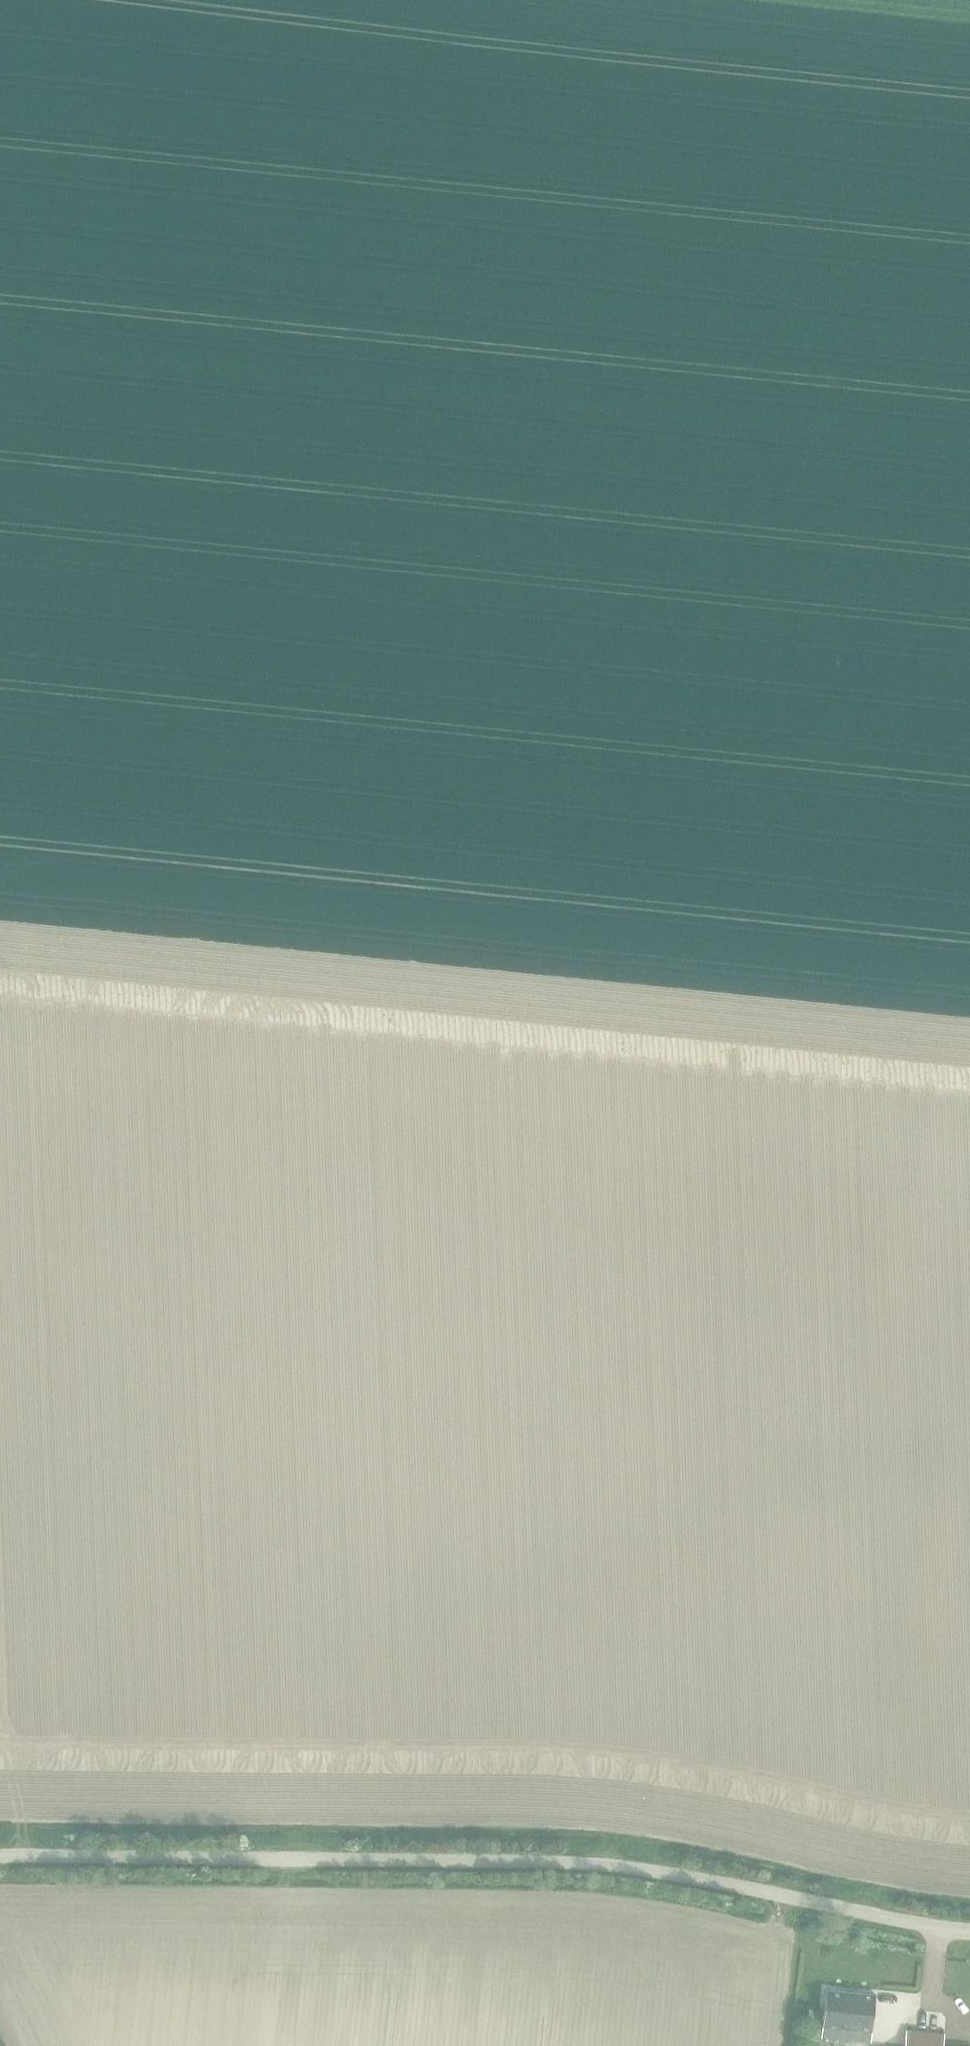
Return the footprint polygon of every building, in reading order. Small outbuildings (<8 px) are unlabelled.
[(825,1989),(822,2026),(858,2029),(856,2039),(870,2041),(875,1994),(825,1989)] [(944,2035),(905,2031),(904,2045),(943,2045),(944,2035)]
